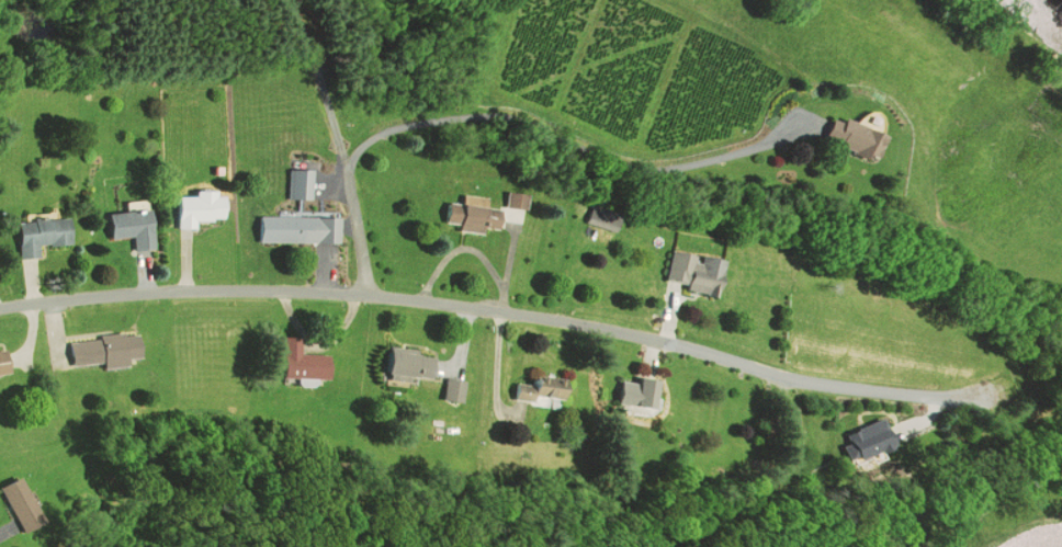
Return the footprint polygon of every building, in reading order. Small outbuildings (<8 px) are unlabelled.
[(827,134),(879,156),(889,133),(847,115),(844,122),(834,117),(827,134)] [(295,168),(293,197),(312,198),(314,169),(295,168)] [(509,205),(529,207),(530,192),(510,190),(509,205)] [(184,194),(183,227),(201,227),(201,219),(226,220),(227,195),(184,194)] [(591,216),(621,227),(626,210),(597,200),(591,216)] [(453,202),(501,207),(499,227),(451,220),(453,202)] [(609,232),(615,213),(586,204),(580,223),(609,232)] [(112,209),(154,205),(159,247),(138,249),(136,231),(114,235),(112,209)] [(319,216),(263,214),(262,241),(305,242),(305,235),(318,236),(319,216)] [(69,215),(19,220),(23,258),(45,255),(44,242),(72,240),(69,215)] [(674,247),(727,258),(720,295),(690,289),(691,283),(668,278),(674,247)] [(144,356),(75,364),(72,341),(140,332),(144,356)] [(285,334),(284,378),(331,378),(332,354),(303,354),(303,334),(285,334)] [(0,351),(0,373),(11,371),(7,350),(0,351)] [(437,355),(396,351),(394,374),(434,378),(437,355)] [(570,376),(538,371),(536,383),(517,380),(515,398),(540,402),(541,392),(567,397),(570,376)] [(621,400),(656,407),(663,377),(642,373),(640,385),(624,381),(621,400)] [(451,376),(447,395),(461,397),(464,379),(451,376)] [(454,400),(454,382),(438,382),(438,400),(454,400)] [(888,415),(848,433),(858,457),(897,440),(888,415)] [(19,475),(45,520),(25,531),(0,487),(19,475)]
